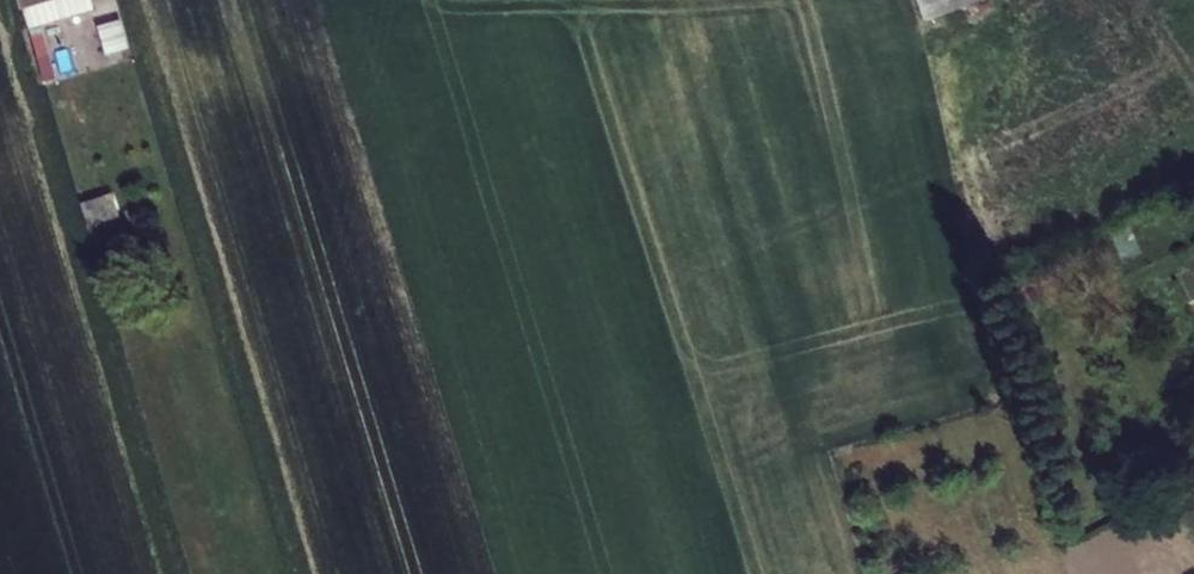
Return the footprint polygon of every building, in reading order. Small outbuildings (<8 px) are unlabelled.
[(57,0),(24,0),(33,29),(63,20),(57,0)] [(63,20),(95,10),(92,0),(57,0),(63,20)] [(926,25),(992,0),(916,0),(926,25)] [(119,16),(96,24),(107,54),(129,46),(119,16)]
